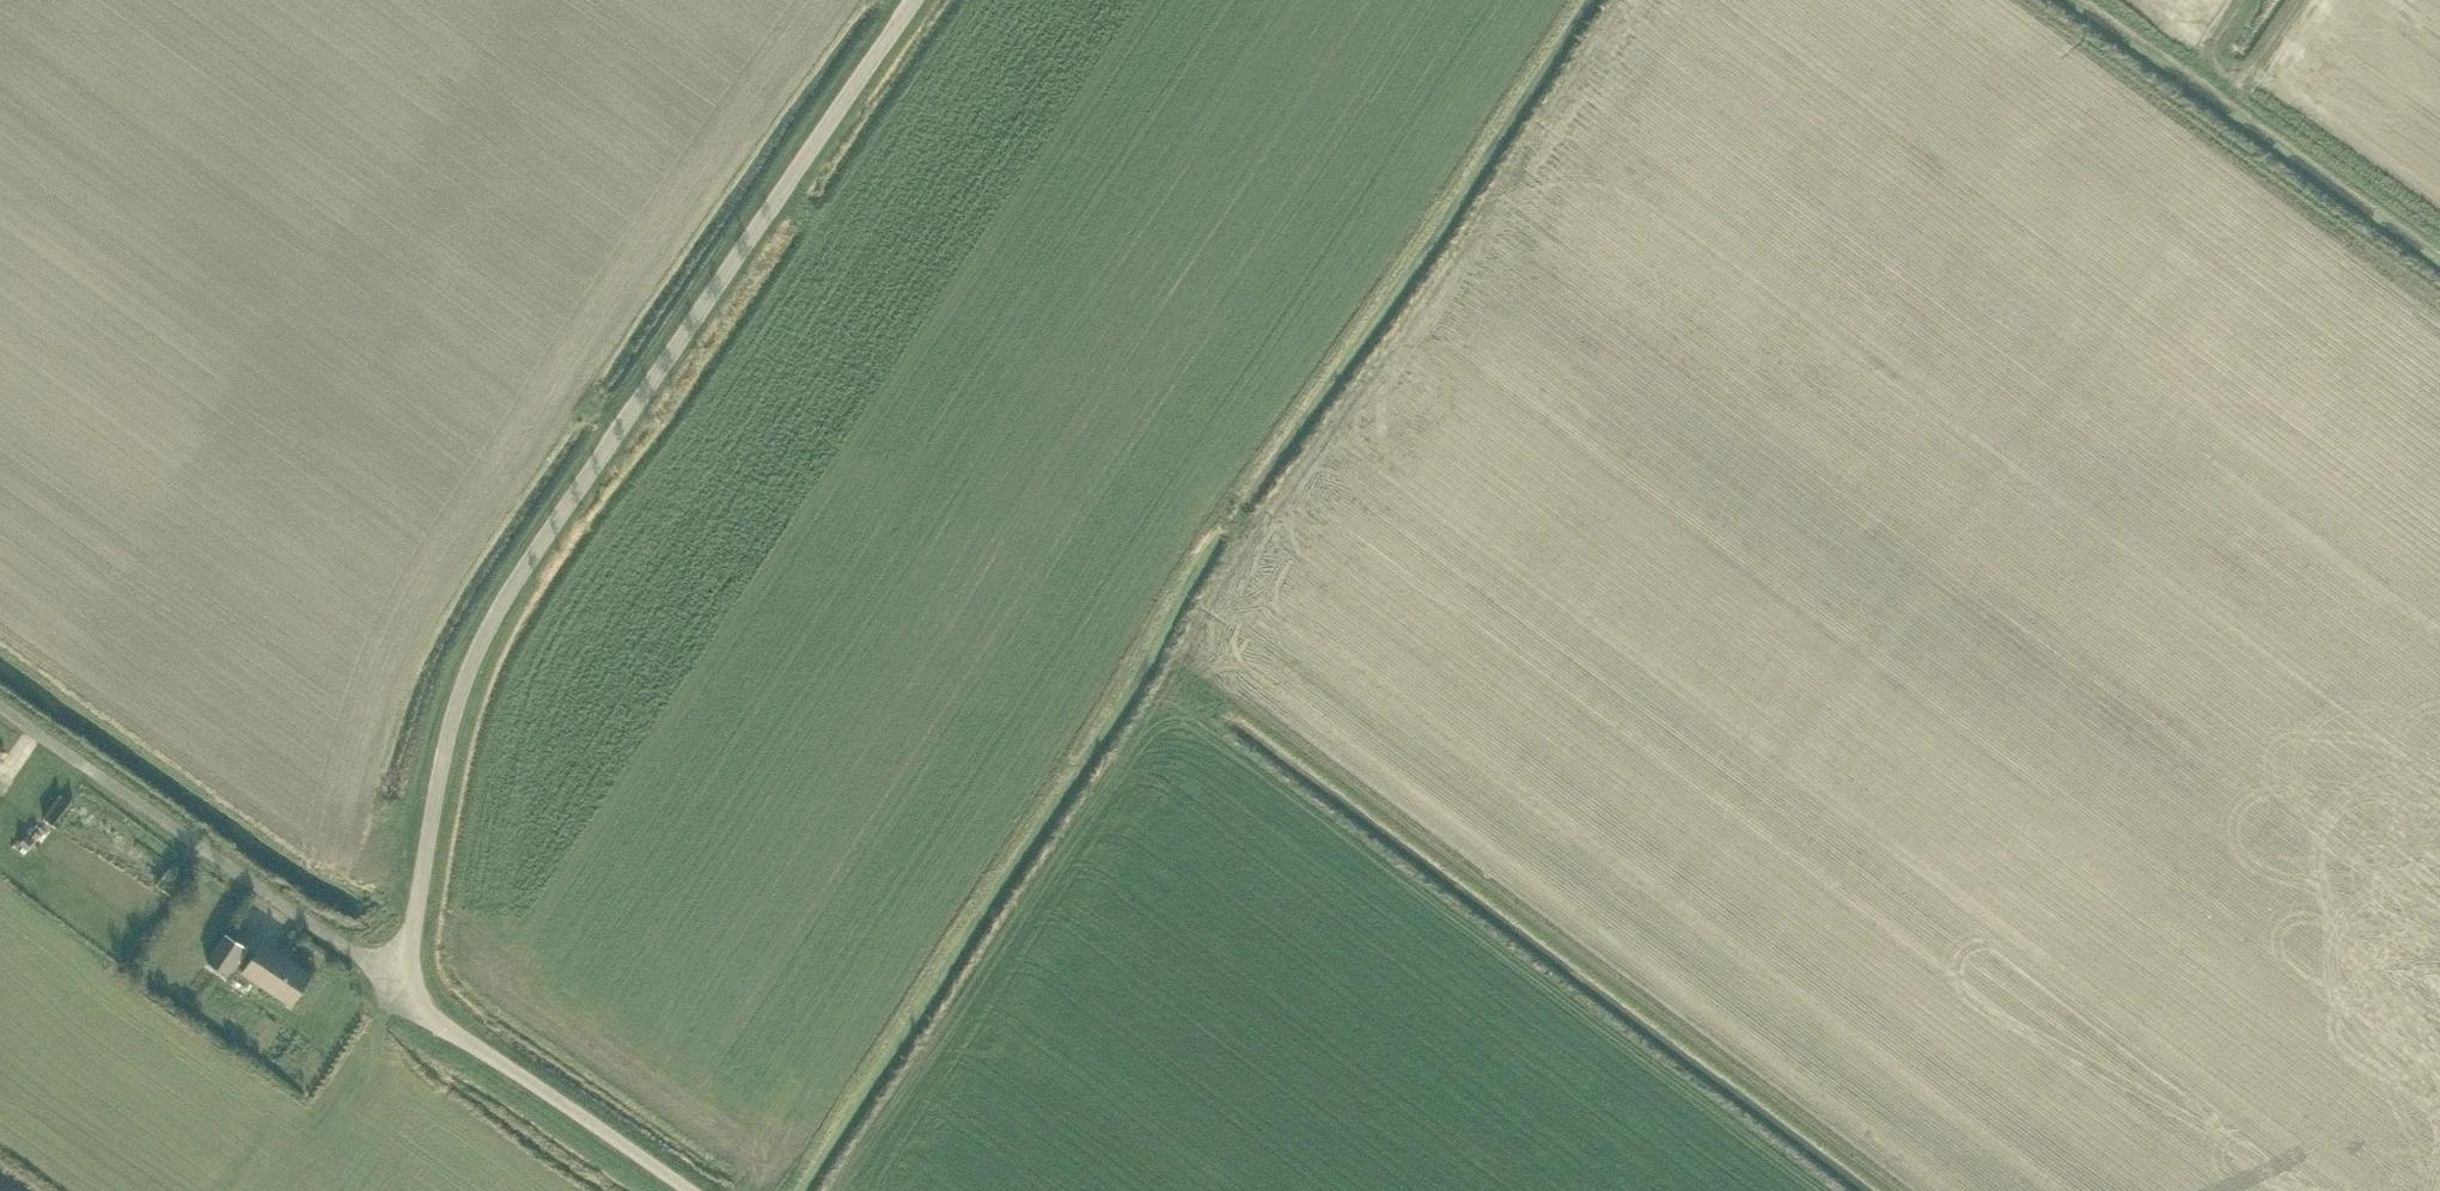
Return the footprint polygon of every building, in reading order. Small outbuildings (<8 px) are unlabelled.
[(245,948),(225,935),(206,962),(226,976),(245,948)] [(290,1005),(310,974),(263,942),(242,973),(290,1005)]
